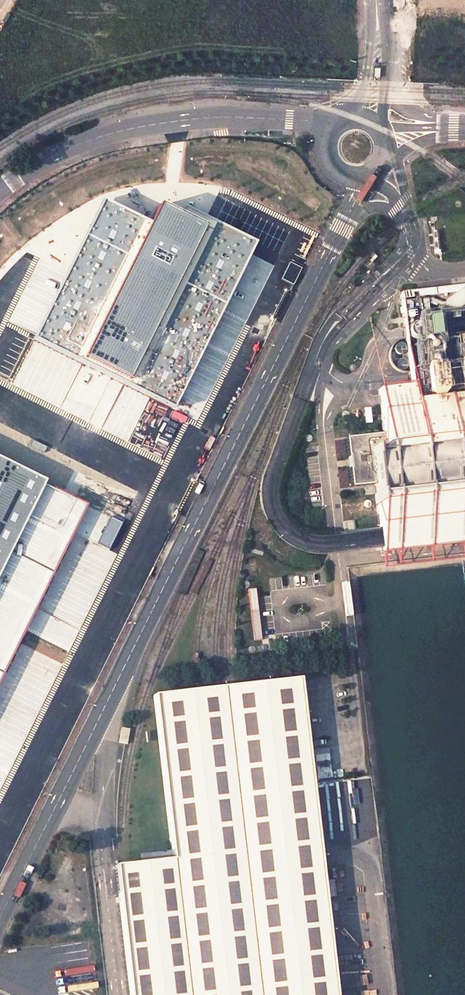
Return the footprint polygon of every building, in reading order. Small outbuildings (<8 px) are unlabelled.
[(153,221),(104,197),(35,337),(178,407),(260,241),(185,204),(183,209),(163,199),(153,221)] [(402,292),(408,336),(404,337),(401,338),(396,340),(393,343),(391,348),(390,353),(390,358),(392,364),(395,368),(400,371),(405,373),(411,373),(413,384),(381,388),(385,433),(350,438),(354,484),(377,480),(383,537),(384,549),(464,539),(464,285),(402,292)] [(0,462),(0,696),(95,510),(0,462)] [(301,676),(155,695),(169,849),(139,853),(140,861),(115,865),(130,994),(337,994),(322,856),(301,676)] [(129,728),(121,727),(118,743),(126,744),(129,728)]
